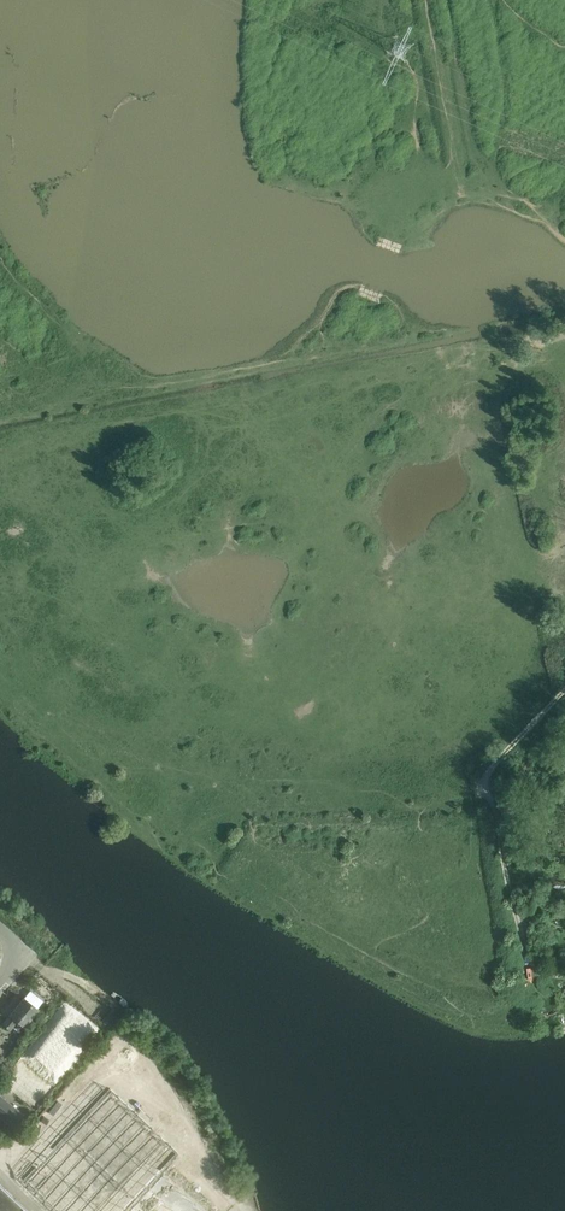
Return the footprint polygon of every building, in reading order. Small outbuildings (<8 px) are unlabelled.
[(10,1014),(3,1024),(10,1029),(17,1020),(24,1025),(37,1008),(38,1007),(37,1007),(43,1000),(30,990),(25,997),(24,996),(23,997),(10,1014)] [(24,1178),(59,1210),(120,1210),(160,1169),(177,1150),(110,1087),(24,1178)] [(14,1126),(23,1114),(0,1095),(0,1115),(14,1126)] [(176,1180),(187,1191),(197,1180),(174,1158),(168,1164),(180,1175),(176,1180)] [(120,1210),(204,1210),(160,1169),(120,1210)] [(0,1184),(0,1210),(29,1210),(0,1184)]
